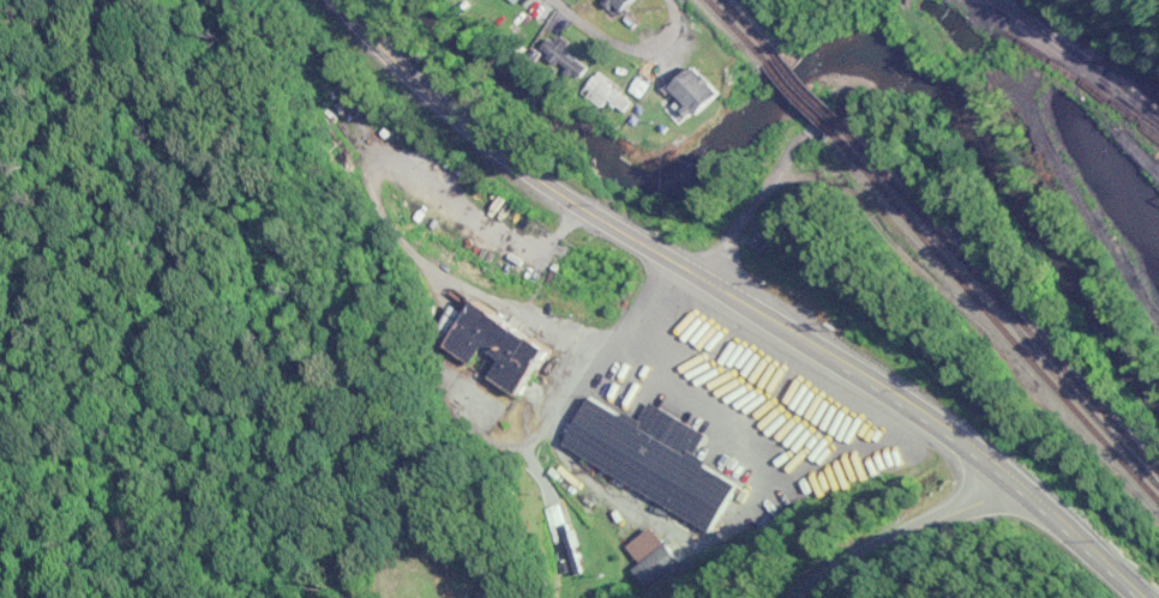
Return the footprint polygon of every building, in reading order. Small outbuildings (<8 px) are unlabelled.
[(621,13),(636,0),(609,0),(621,13)] [(568,45),(559,34),(543,47),(573,83),(587,71),(566,46),(568,45)] [(717,93),(689,65),(666,88),(694,116),(717,93)] [(600,112),(612,102),(622,114),(631,107),(602,73),(582,90),(600,112)] [(443,350),(473,364),(478,353),(496,361),(486,381),(534,404),(541,390),(532,385),(550,349),(464,307),(443,350)] [(557,447),(706,533),(734,485),(689,458),(702,435),(649,404),(637,425),(586,396),(557,447)] [(582,574),(563,503),(546,508),(564,579),(582,574)] [(679,563),(660,543),(630,572),(649,592),(679,563)]
